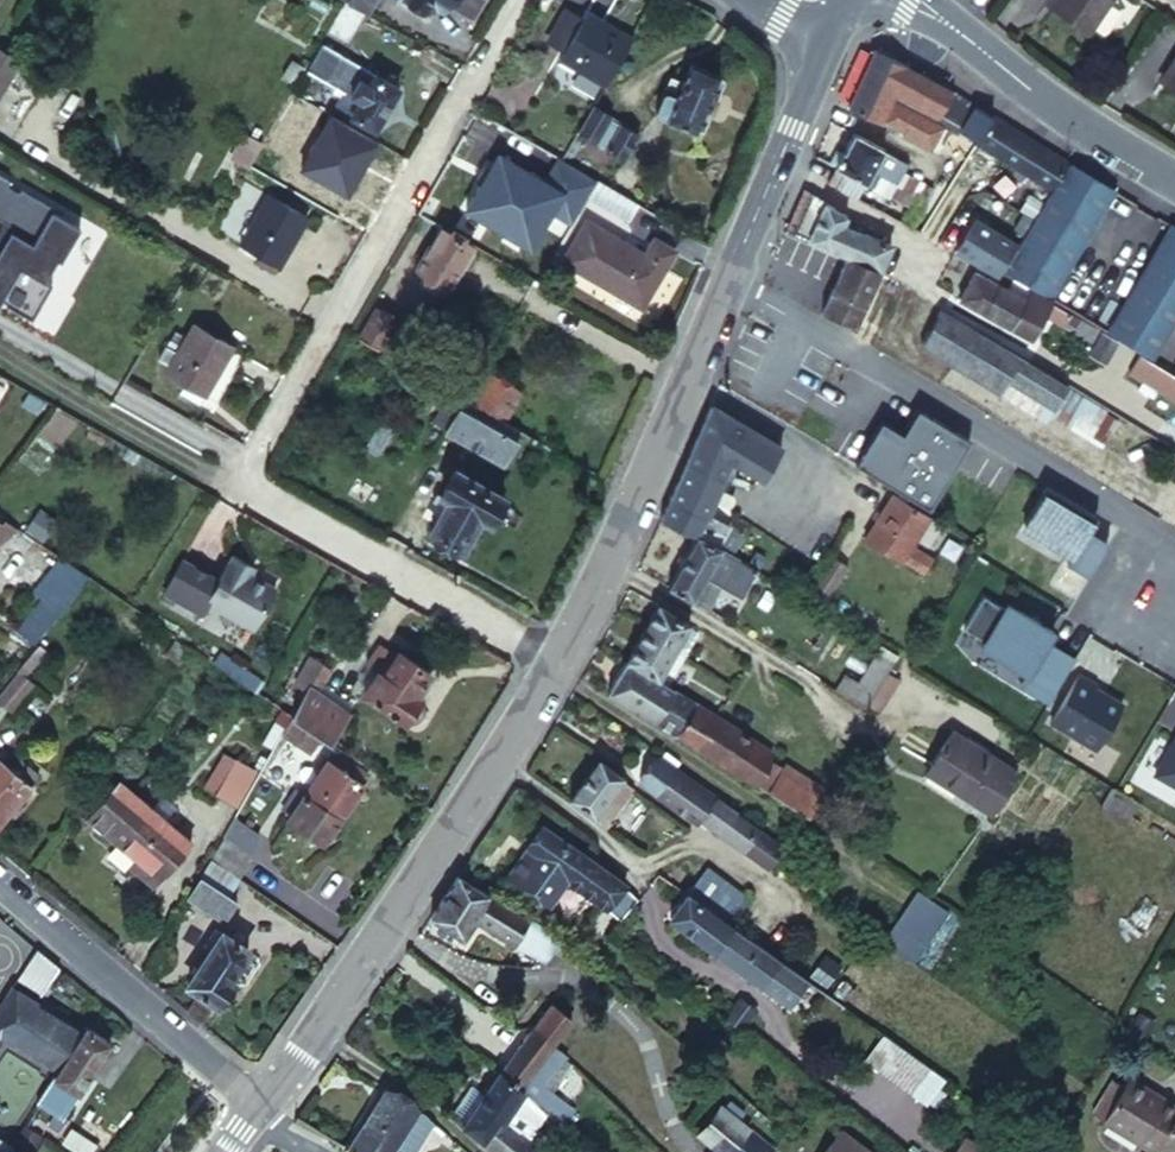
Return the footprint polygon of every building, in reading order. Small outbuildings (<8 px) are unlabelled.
[(353,0),(355,2),(373,11),(379,0),(353,0)] [(478,19),(488,0),(446,0),(478,19)] [(1054,5),(1089,29),(1110,0),(1057,0),(1054,5)] [(560,55),(582,16),(567,8),(545,46),(560,55)] [(632,37),(585,11),(582,16),(560,55),(557,62),(603,88),(632,37)] [(331,47),(316,73),(332,81),(346,56),(331,47)] [(23,63),(0,49),(0,100),(23,63)] [(899,62),(875,52),(851,111),(883,125),(884,121),(907,130),(905,134),(937,146),(947,122),(930,115),(934,107),(942,111),(955,91),(931,80),(919,73),(910,68),(905,66),(899,62)] [(663,87),(652,112),(666,118),(664,120),(694,134),(696,129),(703,133),(726,80),(719,77),(720,73),(692,60),(676,94),(663,87)] [(1174,76),(1174,60),(1162,79),(1169,85),(1174,76)] [(352,80),(339,104),(377,126),(398,89),(376,76),(371,85),(361,80),(358,85),(352,80)] [(963,130),(978,106),(955,91),(942,111),(934,107),(930,115),(947,122),(962,132),(963,130)] [(1053,191),(1070,164),(1040,146),(978,106),(963,130),(978,138),(975,143),(1050,190),(1053,191)] [(588,114),(574,139),(580,143),(589,148),(601,125),(602,123),(588,114)] [(628,141),(601,125),(589,148),(604,157),(616,164),(628,141)] [(858,133),(838,168),(869,184),(875,188),(879,181),(872,178),(877,169),(887,149),(858,133)] [(307,163),(272,143),(257,168),(293,188),(307,163)] [(589,148),(580,143),(577,146),(579,156),(592,164),(602,161),(604,157),(589,148)] [(909,161),(887,149),(877,169),(898,181),(909,161)] [(1114,192),(1070,164),(1053,191),(1004,268),(1022,279),(1051,297),(1114,192)] [(869,184),(838,168),(834,176),(830,183),(837,187),(861,199),(869,184)] [(14,187),(16,183),(0,173),(0,219),(19,230),(2,259),(0,258),(0,306),(4,309),(7,305),(38,323),(59,288),(48,281),(60,260),(68,264),(87,230),(60,214),(61,211),(28,191),(26,194),(14,187)] [(642,204),(593,176),(583,192),(631,221),(642,204)] [(940,223),(948,209),(959,189),(941,179),(922,213),(940,223)] [(803,189),(786,230),(810,241),(828,203),(803,189)] [(959,189),(948,209),(969,220),(980,200),(959,189)] [(960,194),(954,207),(961,211),(969,198),(960,194)] [(270,197),(244,245),(281,266),(308,219),(270,197)] [(434,197),(423,216),(433,222),(445,202),(434,197)] [(850,259),(881,274),(894,246),(847,225),(851,217),(828,203),(810,241),(850,259)] [(964,255),(980,225),(969,220),(948,209),(940,223),(932,238),(958,252),(964,255)] [(922,213),(913,228),(932,238),(940,223),(922,213)] [(581,221),(557,262),(638,310),(674,251),(653,237),(640,257),(581,221)] [(1016,246),(980,225),(964,255),(982,265),(998,274),(1002,267),(1016,246)] [(1171,226),(1107,332),(1112,335),(1118,339),(1153,360),(1174,324),(1174,229),(1171,226)] [(477,246),(444,228),(423,264),(456,283),(477,246)] [(881,274),(850,259),(825,313),(838,318),(857,327),(868,302),(881,274)] [(998,274),(982,265),(978,272),(1015,291),(1022,279),(1004,268),(1002,267),(998,274)] [(978,272),(963,300),(1017,329),(1030,306),(1033,301),(1015,291),(978,272)] [(1091,321),(1062,304),(1051,297),(1022,279),(1015,291),(1033,301),(1045,308),(1042,314),(1080,339),(1091,321)] [(1045,308),(1033,301),(1030,306),(1042,314),(1045,308)] [(1030,306),(1017,329),(1030,336),(1042,314),(1030,306)] [(1023,359),(942,310),(921,346),(1000,396),(1009,382),(1023,359)] [(380,311),(364,340),(383,351),(401,323),(380,311)] [(1153,360),(1158,363),(1167,347),(1174,334),(1174,324),(1153,360)] [(197,325),(168,375),(207,397),(236,348),(197,325)] [(1158,363),(1174,373),(1174,352),(1167,347),(1158,363)] [(1140,357),(1130,374),(1142,382),(1157,392),(1174,403),(1174,380),(1140,357)] [(1023,359),(1009,382),(1055,409),(1068,387),(1023,359)] [(488,377),(473,402),(504,420),(508,422),(523,397),(488,377)] [(1157,392),(1142,382),(1137,391),(1152,400),(1157,392)] [(1084,396),(1069,425),(1100,441),(1115,413),(1084,396)] [(473,402),(469,400),(451,430),(508,463),(520,441),(499,428),(504,420),(473,402)] [(709,408),(697,438),(755,474),(772,446),(709,408)] [(526,432),(508,422),(504,420),(499,428),(520,441),(526,432)] [(727,480),(689,455),(686,464),(681,475),(677,484),(717,502),(727,480)] [(470,476),(448,510),(456,514),(440,541),(469,559),(488,528),(498,533),(517,503),(470,476)] [(929,487),(923,483),(920,488),(926,492),(929,487)] [(677,484),(663,518),(701,534),(703,535),(713,512),(717,502),(677,484)] [(1025,532),(1078,565),(1102,525),(1049,493),(1025,532)] [(865,542),(903,565),(913,548),(916,543),(929,521),(891,499),(865,542)] [(713,512),(703,535),(722,544),(735,525),(713,512)] [(942,533),(929,521),(916,543),(931,552),(942,533)] [(748,534),(735,525),(722,544),(726,546),(730,547),(737,552),(748,534)] [(701,534),(669,589),(696,604),(730,547),(726,546),(703,535),(701,534)] [(934,559),(913,548),(903,565),(923,576),(934,559)] [(837,554),(813,599),(827,608),(852,562),(837,554)] [(34,596),(63,614),(88,574),(59,556),(34,596)] [(252,575),(257,568),(236,556),(222,582),(185,562),(167,594),(206,615),(211,604),(257,629),(278,590),(252,575)] [(766,562),(762,568),(768,571),(772,565),(766,562)] [(1051,705),(1082,657),(986,596),(956,644),(1051,705)] [(676,652),(678,649),(690,629),(693,625),(661,605),(647,630),(645,633),(676,652)] [(33,607),(16,628),(35,644),(52,623),(33,607)] [(392,624),(369,664),(380,670),(365,694),(406,719),(421,695),(416,690),(430,667),(400,650),(409,634),(392,624)] [(699,635),(690,629),(678,649),(687,654),(699,635)] [(645,633),(628,663),(658,681),(676,652),(645,633)] [(887,646),(878,661),(895,671),(904,656),(887,646)] [(42,647),(27,665),(35,671),(49,652),(42,647)] [(223,657),(215,670),(242,687),(252,693),(260,681),(223,657)] [(312,657),(279,711),(293,720),(312,689),(318,694),(330,672),(322,668),(324,664),(312,657)] [(878,661),(852,703),(868,713),(872,708),(892,675),(895,671),(878,661)] [(657,683),(658,681),(628,663),(607,694),(654,723),(673,693),(657,683)] [(24,674),(0,703),(16,715),(39,686),(24,674)] [(892,675),(872,708),(886,717),(906,685),(892,675)] [(1128,704),(1080,675),(1051,727),(1101,751),(1128,704)] [(349,713),(318,694),(312,689),(293,720),(330,744),(349,713)] [(696,707),(673,693),(654,723),(677,737),(696,707)] [(753,785),(767,763),(772,756),(696,707),(677,737),(753,785)] [(948,729),(922,771),(990,812),(1015,770),(948,729)] [(1157,774),(1174,784),(1174,739),(1157,774)] [(202,788),(239,807),(258,771),(222,751),(202,788)] [(335,755),(307,797),(341,819),(368,777),(335,755)] [(37,787),(34,786),(15,770),(0,757),(0,831),(37,787)] [(24,759),(15,770),(34,786),(43,775),(24,759)] [(572,800),(596,815),(620,781),(623,776),(599,761),(572,800)] [(723,805),(663,763),(644,789),(704,831),(708,827),(723,805)] [(781,772),(767,763),(753,785),(767,794),(778,777),(781,772)] [(805,793),(778,777),(767,794),(794,811),(805,793)] [(596,815),(593,818),(608,828),(634,789),(620,781),(596,815)] [(120,782),(88,820),(139,863),(170,824),(120,782)] [(301,793),(291,808),(332,833),(341,819),(307,797),(301,793)] [(794,811),(808,820),(819,802),(805,793),(794,811)] [(723,805),(708,827),(775,874),(790,852),(788,850),(766,835),(723,805)] [(543,824),(509,871),(554,903),(570,881),(599,903),(608,911),(619,897),(624,888),(624,884),(617,879),(594,861),(543,824)] [(194,829),(166,878),(190,890),(217,841),(194,829)] [(214,861),(242,881),(257,860),(227,839),(214,861)] [(205,878),(232,897),(242,881),(214,861),(205,878)] [(674,866),(665,878),(690,897),(699,884),(674,866)] [(699,884),(690,897),(726,924),(746,897),(710,870),(699,884)] [(462,874),(433,918),(465,938),(478,919),(494,895),(462,874)] [(232,897),(205,878),(193,900),(226,922),(239,902),(232,897)] [(640,902),(624,888),(619,897),(608,911),(624,924),(640,902)] [(494,895),(478,919),(518,943),(527,927),(534,932),(541,924),(529,913),(527,917),(494,895)] [(726,924),(690,897),(672,920),(763,988),(781,965),(732,928),(726,924)] [(850,921),(863,930),(873,916),(860,906),(850,921)] [(873,916),(863,930),(880,942),(897,919),(879,907),(873,916)] [(897,919),(880,942),(913,965),(929,942),(897,919)] [(226,934),(191,987),(223,1008),(226,1002),(229,1004),(239,987),(235,985),(238,981),(233,977),(251,949),(226,934)] [(17,967),(0,956),(0,995),(17,967)] [(791,1009),(809,985),(781,965),(763,988),(791,1009)] [(62,1076),(84,1091),(86,1087),(92,1078),(116,1041),(93,1025),(88,1032),(71,1021),(19,987),(0,1014),(0,1041),(5,1044),(9,1039),(12,1035),(64,1070),(61,1074),(62,1076)] [(556,1003),(537,1028),(557,1044),(577,1019),(556,1003)] [(731,1024),(745,1035),(759,1016),(745,1005),(731,1024)] [(745,1035),(733,1027),(724,1038),(735,1047),(745,1035)] [(537,1028),(504,1071),(524,1085),(557,1044),(537,1028)] [(903,1056),(884,1041),(865,1065),(910,1098),(928,1073),(903,1056)] [(566,1050),(557,1044),(524,1085),(547,1107),(553,1100),(557,1096),(543,1082),(566,1050)] [(504,1071),(482,1102),(501,1116),(502,1116),(524,1085),(504,1071)] [(66,1115),(84,1091),(62,1076),(46,1101),(66,1115)] [(1145,1151),(1153,1151),(1174,1118),(1174,1110),(1130,1082),(1125,1091),(1113,1084),(1093,1116),(1105,1123),(1103,1127),(1145,1151)] [(349,1144),(362,1151),(393,1151),(391,1151),(398,1141),(420,1109),(415,1105),(410,1101),(388,1087),(349,1144)] [(553,1100),(547,1107),(552,1112),(559,1104),(553,1100)] [(467,1124),(484,1140),(502,1116),(501,1116),(482,1102),(467,1124)] [(727,1151),(773,1151),(776,1148),(724,1105),(702,1131),(718,1144),(727,1151)] [(430,1118),(420,1109),(398,1141),(408,1149),(430,1118)] [(502,1116),(484,1140),(483,1141),(497,1151),(520,1151),(530,1139),(507,1118),(502,1116)] [(1153,1151),(1154,1151),(1174,1151),(1174,1118),(1153,1151)] [(827,1151),(869,1151),(843,1131),(827,1151)] [(951,1151),(988,1151),(965,1134),(951,1151)] [(1,1148),(4,1147),(8,1147),(9,1143),(6,1141),(7,1138),(3,1136),(1,1138),(0,1137),(0,1148),(1,1148)] [(543,1150),(530,1139),(520,1151),(542,1151),(543,1150)] [(393,1151),(406,1151),(408,1149),(398,1141),(391,1151),(393,1151)] [(9,1143),(8,1147),(4,1147),(1,1148),(0,1148),(0,1151),(17,1151),(16,1149),(9,1143)]
